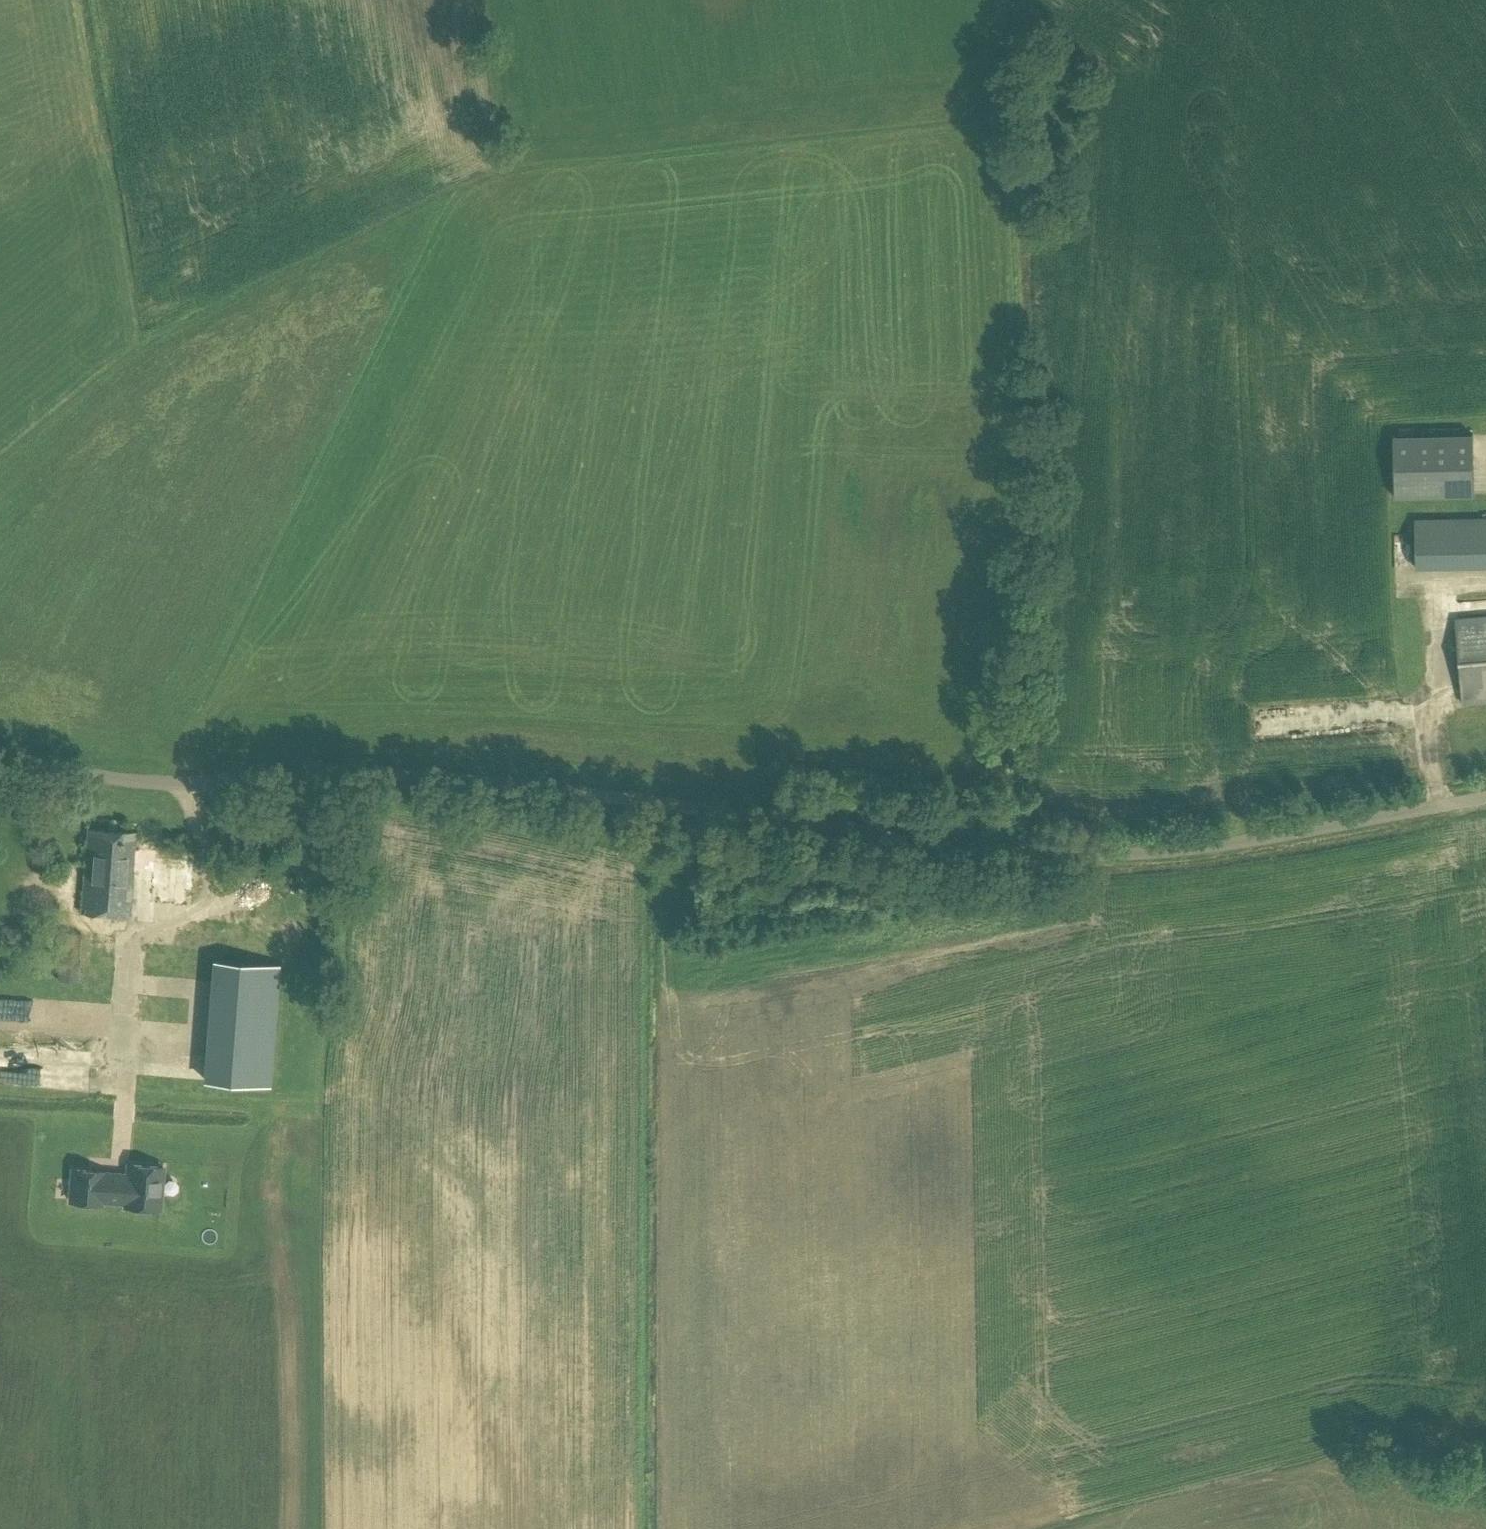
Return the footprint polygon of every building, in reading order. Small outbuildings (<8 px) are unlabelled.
[(1394,496),(1415,496),(1475,494),(1473,434),(1393,436),(1394,496)] [(1485,566),(1485,518),(1415,519),(1416,567),(1485,566)] [(1485,701),(1485,617),(1456,619),(1463,703),(1485,701)] [(134,916),(138,870),(130,870),(132,847),(123,846),(124,827),(95,825),(88,913),(134,916)] [(157,903),(199,901),(198,858),(162,859),(162,873),(157,873),(157,903)] [(158,924),(157,871),(137,871),(138,924),(158,924)] [(211,960),(202,1079),(269,1085),(278,965),(211,960)] [(69,1067),(8,1065),(7,1087),(68,1089),(69,1067)] [(73,1168),(70,1201),(100,1203),(101,1200),(126,1202),(125,1206),(159,1209),(162,1167),(129,1164),(128,1177),(121,1176),(121,1175),(115,1174),(115,1176),(103,1175),(103,1171),(73,1168)]
